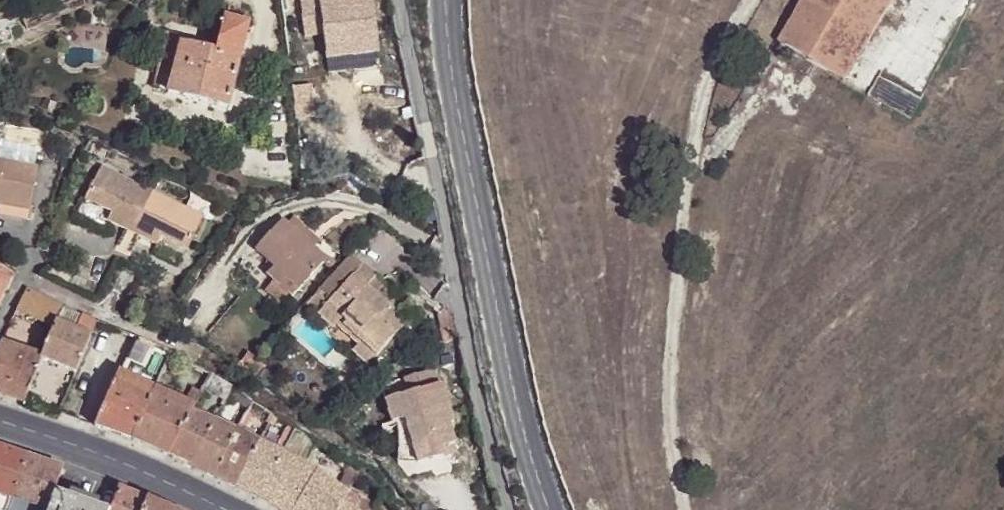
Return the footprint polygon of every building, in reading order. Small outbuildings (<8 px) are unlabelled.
[(25,31),(85,5),(83,0),(51,0),(18,15),(25,31)] [(773,41),(841,81),(889,0),(797,0),(773,41)] [(225,109),(247,25),(222,18),(214,53),(204,50),(206,43),(200,41),(198,48),(179,44),(171,79),(156,74),(152,88),(167,92),(167,94),(225,109)] [(11,42),(6,25),(0,26),(0,45),(11,42)] [(166,33),(156,74),(171,79),(179,44),(181,37),(166,33)] [(30,205),(37,166),(0,160),(0,200),(30,205)] [(141,227),(137,236),(155,244),(160,236),(186,249),(202,217),(100,167),(84,199),(110,212),(106,220),(108,220),(125,230),(129,221),(141,227)] [(30,205),(0,200),(0,205),(29,209),(30,205)] [(29,209),(0,205),(0,216),(28,220),(29,209)] [(268,259),(294,281),(323,249),(279,210),(250,242),(268,259)] [(125,230),(137,236),(141,227),(129,221),(125,230)] [(288,287),(294,281),(268,259),(264,264),(288,287)] [(353,336),(367,350),(406,310),(392,297),(387,303),(374,291),(380,285),(354,261),(312,305),(327,319),(330,315),(353,336)] [(6,291),(13,277),(14,274),(12,271),(0,265),(0,287),(6,291)] [(387,303),(392,297),(380,285),(374,291),(387,303)] [(9,322),(48,340),(55,322),(61,307),(30,292),(28,291),(24,293),(9,322)] [(75,330),(81,315),(61,307),(55,322),(75,330)] [(41,360),(74,373),(95,320),(81,315),(75,330),(55,322),(48,340),(41,357),(41,360)] [(169,359),(172,354),(162,348),(141,338),(135,336),(132,342),(169,359)] [(362,355),(367,350),(353,336),(347,342),(362,355)] [(118,373),(154,389),(169,359),(132,342),(118,373)] [(23,403),(41,360),(41,357),(0,343),(0,396),(2,396),(23,403)] [(404,417),(413,448),(417,462),(442,455),(440,446),(454,442),(448,422),(452,420),(441,382),(437,383),(432,367),(404,376),(408,391),(384,398),(391,421),(394,420),(404,417)] [(103,430),(130,440),(154,389),(118,373),(116,372),(92,426),(103,430)] [(229,395),(232,387),(212,374),(202,393),(223,406),(224,403),(229,395)] [(130,440),(167,456),(192,412),(194,408),(185,404),(154,389),(130,440)] [(185,404),(194,408),(201,394),(193,389),(185,404)] [(228,405),(233,397),(229,395),(224,403),(228,405)] [(167,456),(190,466),(214,422),(192,412),(167,456)] [(241,425),(243,422),(244,419),(237,416),(234,421),(241,425)] [(403,451),(413,448),(404,417),(394,420),(403,451)] [(227,428),(237,432),(241,425),(234,421),(231,421),(227,428)] [(190,466),(213,477),(237,432),(227,428),(214,422),(190,466)] [(213,477),(236,487),(260,443),(241,434),(247,423),(243,422),(241,425),(237,432),(213,477)] [(236,487),(257,497),(282,453),(287,445),(296,428),(289,423),(275,450),(260,443),(236,487)] [(296,428),(287,445),(306,456),(316,440),(296,428)] [(440,446),(442,455),(456,451),(454,442),(440,446)] [(0,447),(0,495),(9,498),(25,456),(0,447)] [(280,509),(296,509),(317,474),(282,453),(257,497),(269,504),(280,509)] [(25,456),(9,498),(45,509),(52,490),(59,466),(25,456)] [(351,485),(359,470),(348,462),(338,477),(351,485)] [(342,501),(347,493),(317,474),(296,509),(337,509),(342,501)] [(116,486),(108,509),(107,509),(141,509),(145,500),(116,486)] [(355,509),(372,509),(374,508),(349,489),(347,493),(342,501),(355,509)] [(45,509),(107,509),(108,509),(52,490),(45,509)] [(9,498),(5,509),(45,509),(9,498)] [(145,500),(141,509),(168,509),(145,500)] [(342,501),(337,509),(355,509),(342,501)]
